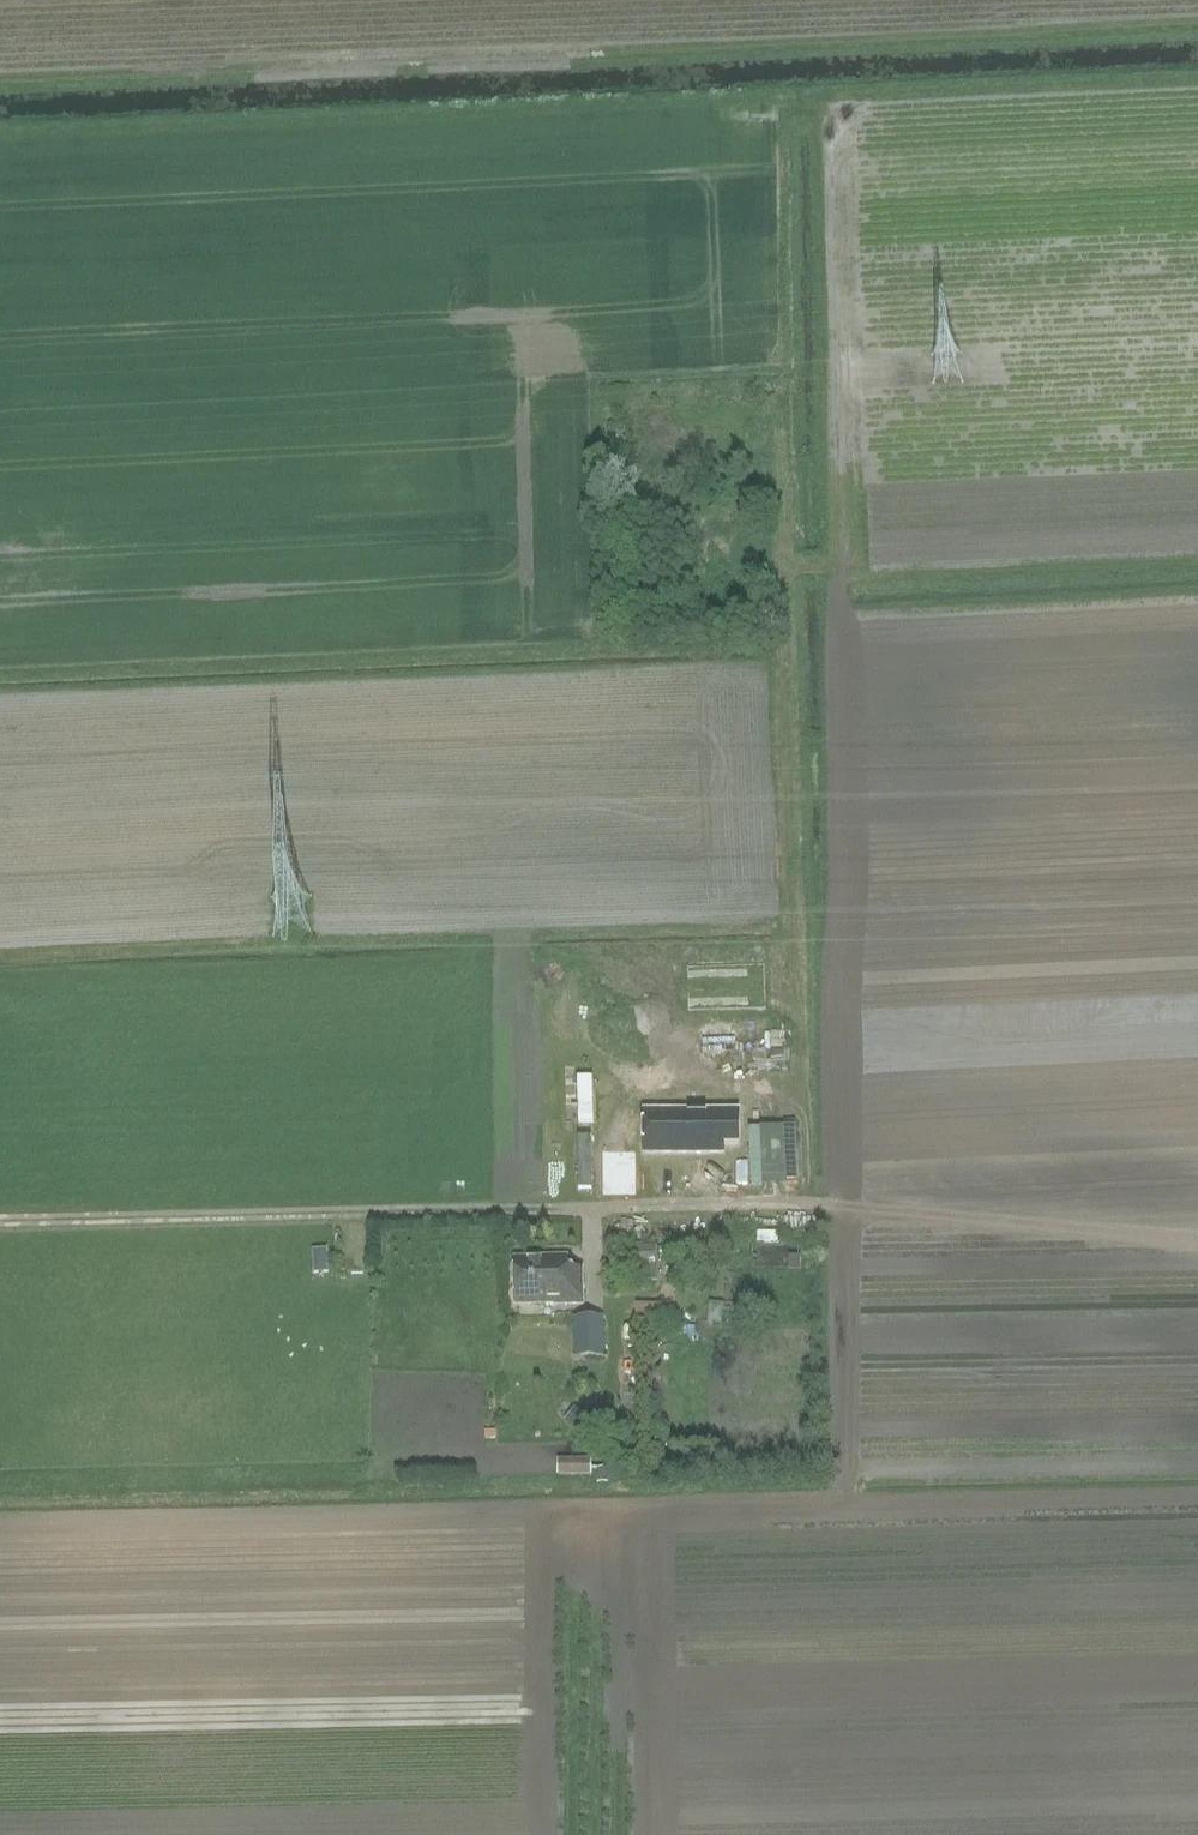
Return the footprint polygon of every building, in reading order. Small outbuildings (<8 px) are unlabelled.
[(593,1077),(579,1078),(580,1123),(594,1122),(593,1077)] [(644,1117),(645,1156),(707,1155),(707,1147),(722,1147),(722,1115),(644,1117)] [(784,1128),(787,1184),(798,1183),(795,1127),(784,1128)] [(763,1185),(761,1129),(749,1129),(752,1186),(763,1185)] [(593,1138),(579,1138),(579,1189),(592,1189),(593,1138)] [(626,1155),(627,1176),(641,1175),(639,1155),(626,1155)] [(625,1159),(597,1160),(597,1195),(626,1195),(625,1159)] [(328,1249),(313,1250),(314,1274),(329,1273),(328,1249)] [(657,1255),(631,1256),(632,1283),(658,1283),(657,1255)] [(535,1261),(516,1261),(516,1306),(584,1306),(584,1273),(569,1273),(569,1257),(535,1258),(535,1261)] [(789,1257),(789,1271),(800,1271),(800,1257),(789,1257)] [(724,1304),(710,1303),(708,1321),(722,1323),(724,1304)] [(661,1304),(636,1304),(636,1316),(661,1316),(661,1304)] [(587,1321),(587,1357),(603,1357),(603,1321),(587,1321)] [(574,1408),(565,1420),(577,1430),(586,1418),(574,1408)] [(558,1459),(558,1476),(592,1476),(592,1460),(558,1459)] [(598,1470),(598,1484),(608,1484),(608,1470),(598,1470)]
